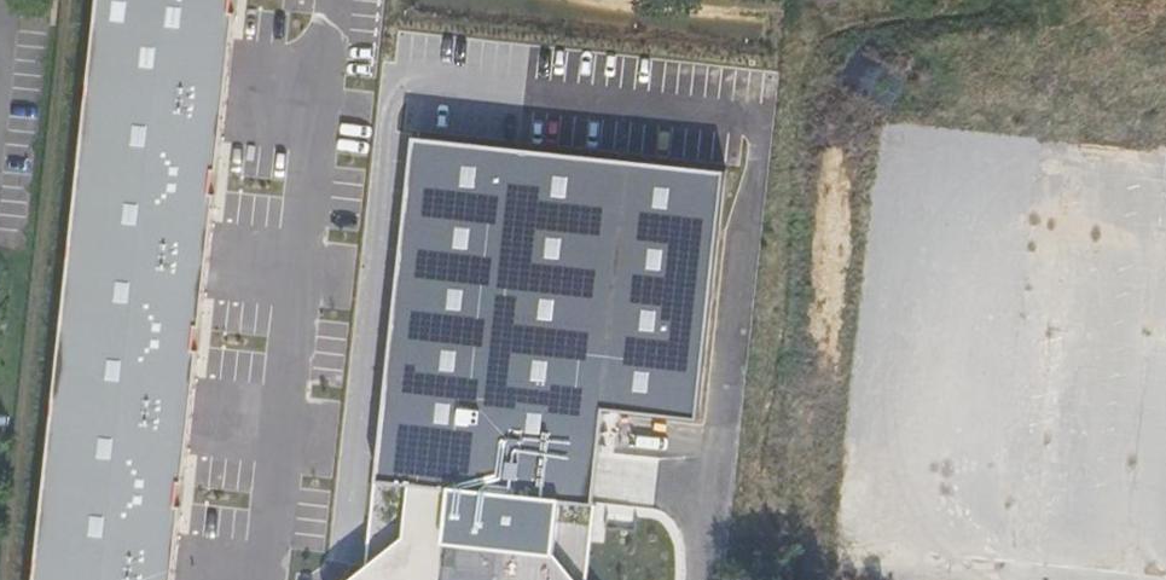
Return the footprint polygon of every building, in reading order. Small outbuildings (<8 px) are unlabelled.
[(33,579),(156,579),(214,0),(98,0),(33,579)] [(706,254),(502,231),(478,440),(421,433),(414,484),(378,479),(368,566),(352,579),(586,579),(596,503),(559,498),(564,447),(681,461),(706,254)] [(440,390),(476,393),(478,359),(443,357),(440,390)] [(669,500),(672,473),(640,468),(637,496),(669,500)]
